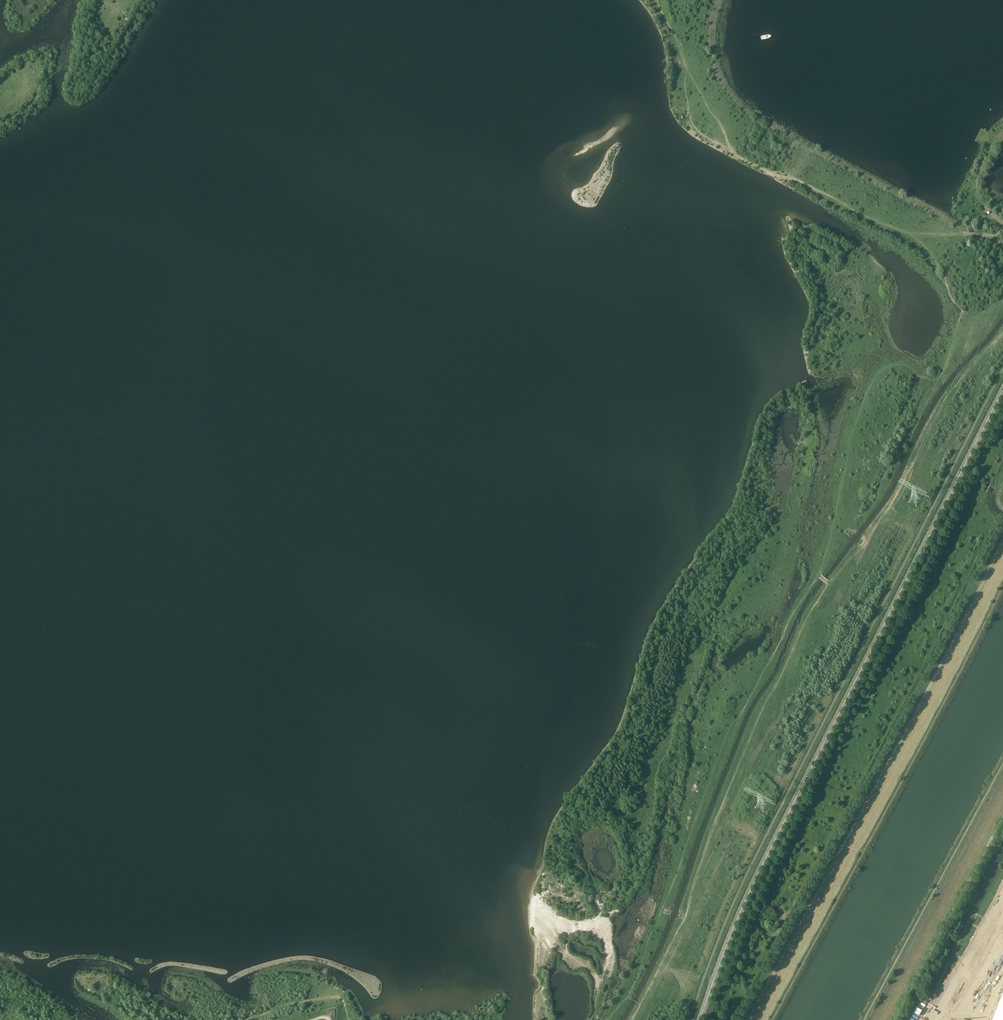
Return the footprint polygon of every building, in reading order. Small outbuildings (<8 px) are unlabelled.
[(993,1019),(1002,1019),(1002,994),(993,1019)]
